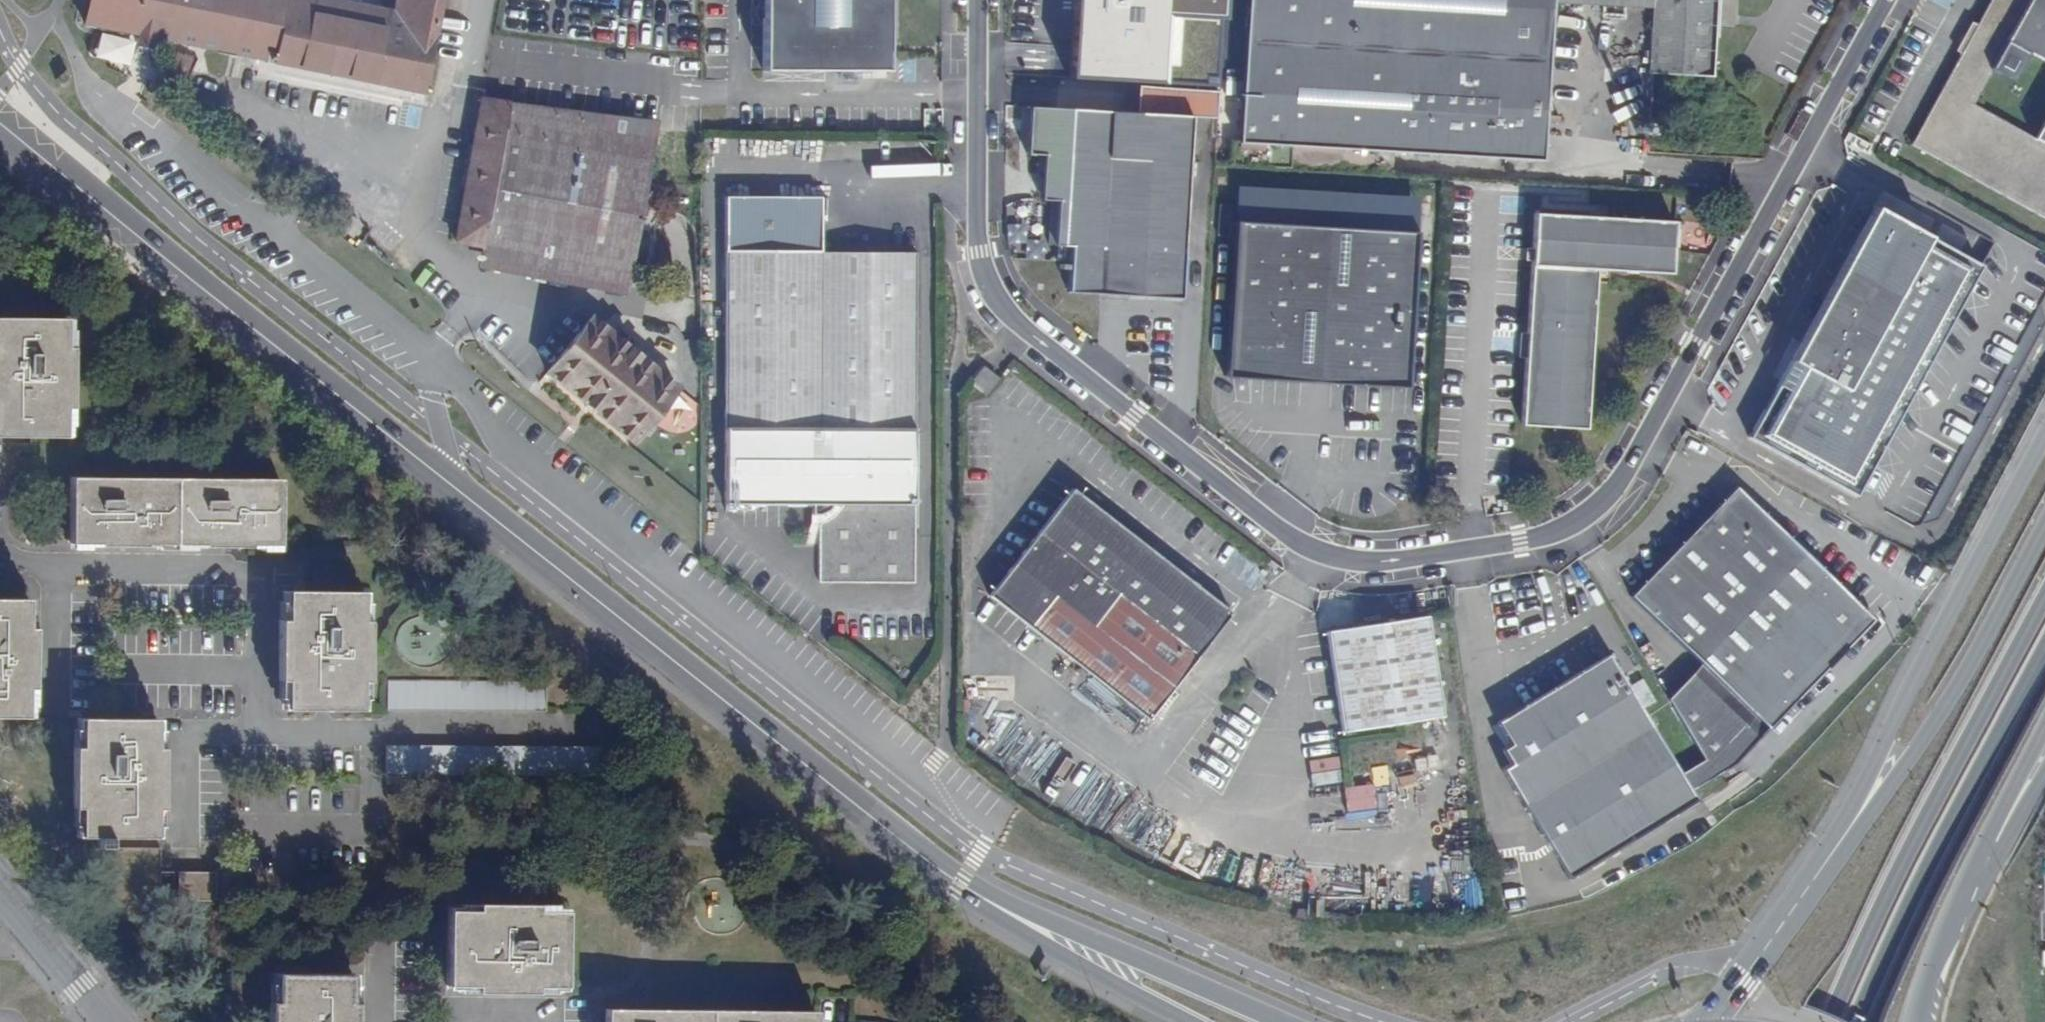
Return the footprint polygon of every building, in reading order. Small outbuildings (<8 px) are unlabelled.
[(442,0),(393,0),(391,10),(342,0),(90,0),(85,23),(424,92),(442,0)] [(764,72),(888,73),(888,0),(764,0),(764,72)] [(1076,76),(1216,84),(1219,18),(1227,19),(1228,0),(1080,0),(1076,76)] [(1545,116),(1552,0),(1246,0),(1238,143),(1291,146),(1289,168),(1339,171),(1341,149),(1542,161),(1545,116)] [(1647,74),(1708,77),(1711,13),(1711,0),(1579,0),(1650,3),(1647,74)] [(2044,217),(2044,126),(2037,140),(1971,105),(2007,38),(2044,58),(2044,0),(1990,0),(1964,50),(1912,145),(2044,217)] [(1188,163),(1192,86),(1137,83),(1135,113),(1029,108),(1026,154),(1042,154),(1040,199),(1056,200),(1054,247),(1056,247),(1055,263),(1068,264),(1067,293),(1180,299),(1187,176),(1197,177),(1198,164),(1188,163)] [(1223,92),(1222,118),(1235,118),(1236,93),(1223,92)] [(500,116),(502,106),(481,104),(459,235),(456,258),(479,262),(520,269),(518,283),(627,300),(653,141),(500,116)] [(1236,186),(1234,221),(1415,232),(1417,197),(1236,186)] [(724,506),(743,506),(817,506),(817,582),(914,582),(915,252),(821,252),(821,196),(725,195),(724,506)] [(2041,306),(2039,299),(2044,290),(2044,248),(2005,226),(1982,267),(1875,208),(1816,316),(1750,437),(1913,528),(1938,519),(2044,329),(2044,318),(2041,306)] [(1536,215),(1522,426),(1586,430),(1592,332),(1596,269),(1669,272),(1672,222),(1536,215)] [(1415,232),(1234,221),(1224,377),(1317,382),(1405,388),(1415,232)] [(477,276),(518,283),(520,269),(479,262),(477,276)] [(63,437),(63,407),(70,407),(70,349),(63,349),(64,320),(0,319),(0,437),(63,437)] [(583,416),(617,443),(660,389),(574,320),(530,375),(583,416)] [(985,394),(997,378),(984,368),(971,384),(985,394)] [(279,480),(70,478),(69,543),(99,543),(99,547),(145,547),(145,543),(203,544),(203,548),(250,548),(250,545),(278,545),(279,480)] [(1703,758),(1715,778),(1735,765),(1873,619),(1734,488),(1683,541),(1631,596),(1701,663),(1667,698),(1703,758)] [(989,595),(1008,610),(1147,719),(1230,613),(1141,544),(1071,489),(1037,533),(989,595)] [(285,680),(285,710),(359,711),(359,681),(366,681),(367,623),(360,622),(360,593),(286,592),(286,622),(278,621),(277,680),(285,680)] [(26,718),(27,688),(33,688),(34,628),(27,628),(27,599),(0,599),(0,718),(26,718)] [(1325,632),(1342,733),(1441,716),(1424,616),(1377,624),(1325,632)] [(1693,791),(1715,778),(1703,758),(1679,774),(1640,710),(1621,679),(1606,655),(1554,687),(1497,723),(1510,745),(1502,749),(1509,764),(1501,769),(1568,877),(1696,797),(1693,791)] [(1680,655),(1667,671),(1679,681),(1692,665),(1680,655)] [(1632,672),(1621,679),(1640,710),(1651,702),(1632,672)] [(545,682),(386,681),(386,710),(545,711),(545,682)] [(80,807),(79,837),(153,838),(154,808),(160,808),(161,750),(154,750),(155,720),(81,720),(80,749),(72,749),(71,807),(80,807)] [(596,748),(386,747),(386,776),(596,777),(596,748)] [(1340,756),(1312,759),(1315,788),(1343,785),(1340,756)] [(1349,819),(1377,818),(1376,785),(1348,786),(1349,819)] [(214,874),(178,874),(178,902),(214,902),(214,874)] [(477,911),(447,911),(446,986),(477,986),(477,993),(536,993),(536,986),(565,987),(566,912),(536,912),(536,903),(477,903),(477,911)] [(356,1003),(349,1003),(349,974),(275,973),(275,1002),(267,1002),(267,1021),(356,1021),(356,1003)] [(604,1010),(604,1021),(813,1021),(813,1012),(604,1010)]
